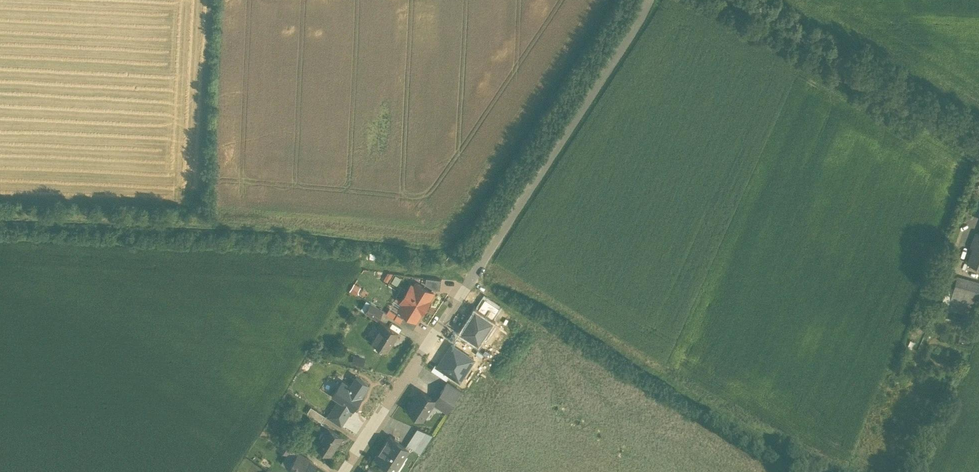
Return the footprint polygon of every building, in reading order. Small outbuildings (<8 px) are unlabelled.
[(965,262),(978,267),(978,232),(977,231),(965,262)] [(440,289),(441,279),(426,277),(425,284),(424,286),(431,291),(433,288),(440,289)] [(956,281),(948,312),(972,317),(978,289),(978,286),(956,281)] [(424,286),(417,282),(414,286),(411,284),(406,293),(427,306),(430,301),(429,300),(433,292),(431,291),(424,286)] [(405,313),(416,320),(417,319),(422,311),(423,312),(427,306),(406,293),(401,301),(404,303),(400,310),(405,313)] [(477,311),(491,320),(499,308),(485,298),(477,311)] [(383,310),(371,303),(366,312),(378,319),(383,310)] [(405,313),(400,321),(413,329),(418,320),(417,319),(416,320),(405,313)] [(399,332),(381,321),(378,327),(380,329),(372,341),(387,351),(399,332)] [(450,374),(438,366),(435,364),(432,369),(447,379),(450,374)] [(363,394),(343,380),(333,396),(353,409),(363,394)] [(448,380),(436,400),(434,403),(448,412),(463,390),(448,380)] [(436,400),(421,390),(408,409),(423,419),(434,403),(436,400)] [(326,416),(311,406),(307,412),(322,422),(326,416)] [(343,436),(328,427),(321,438),(324,440),(319,447),(331,455),(343,436)] [(417,428),(406,446),(409,448),(411,446),(421,453),(433,434),(417,428)] [(406,446),(390,435),(376,458),(395,470),(396,469),(409,448),(406,446)] [(286,438),(279,448),(288,454),(295,444),(286,438)] [(294,471),(312,471),(316,465),(306,458),(307,458),(299,453),(288,468),(294,471)]
